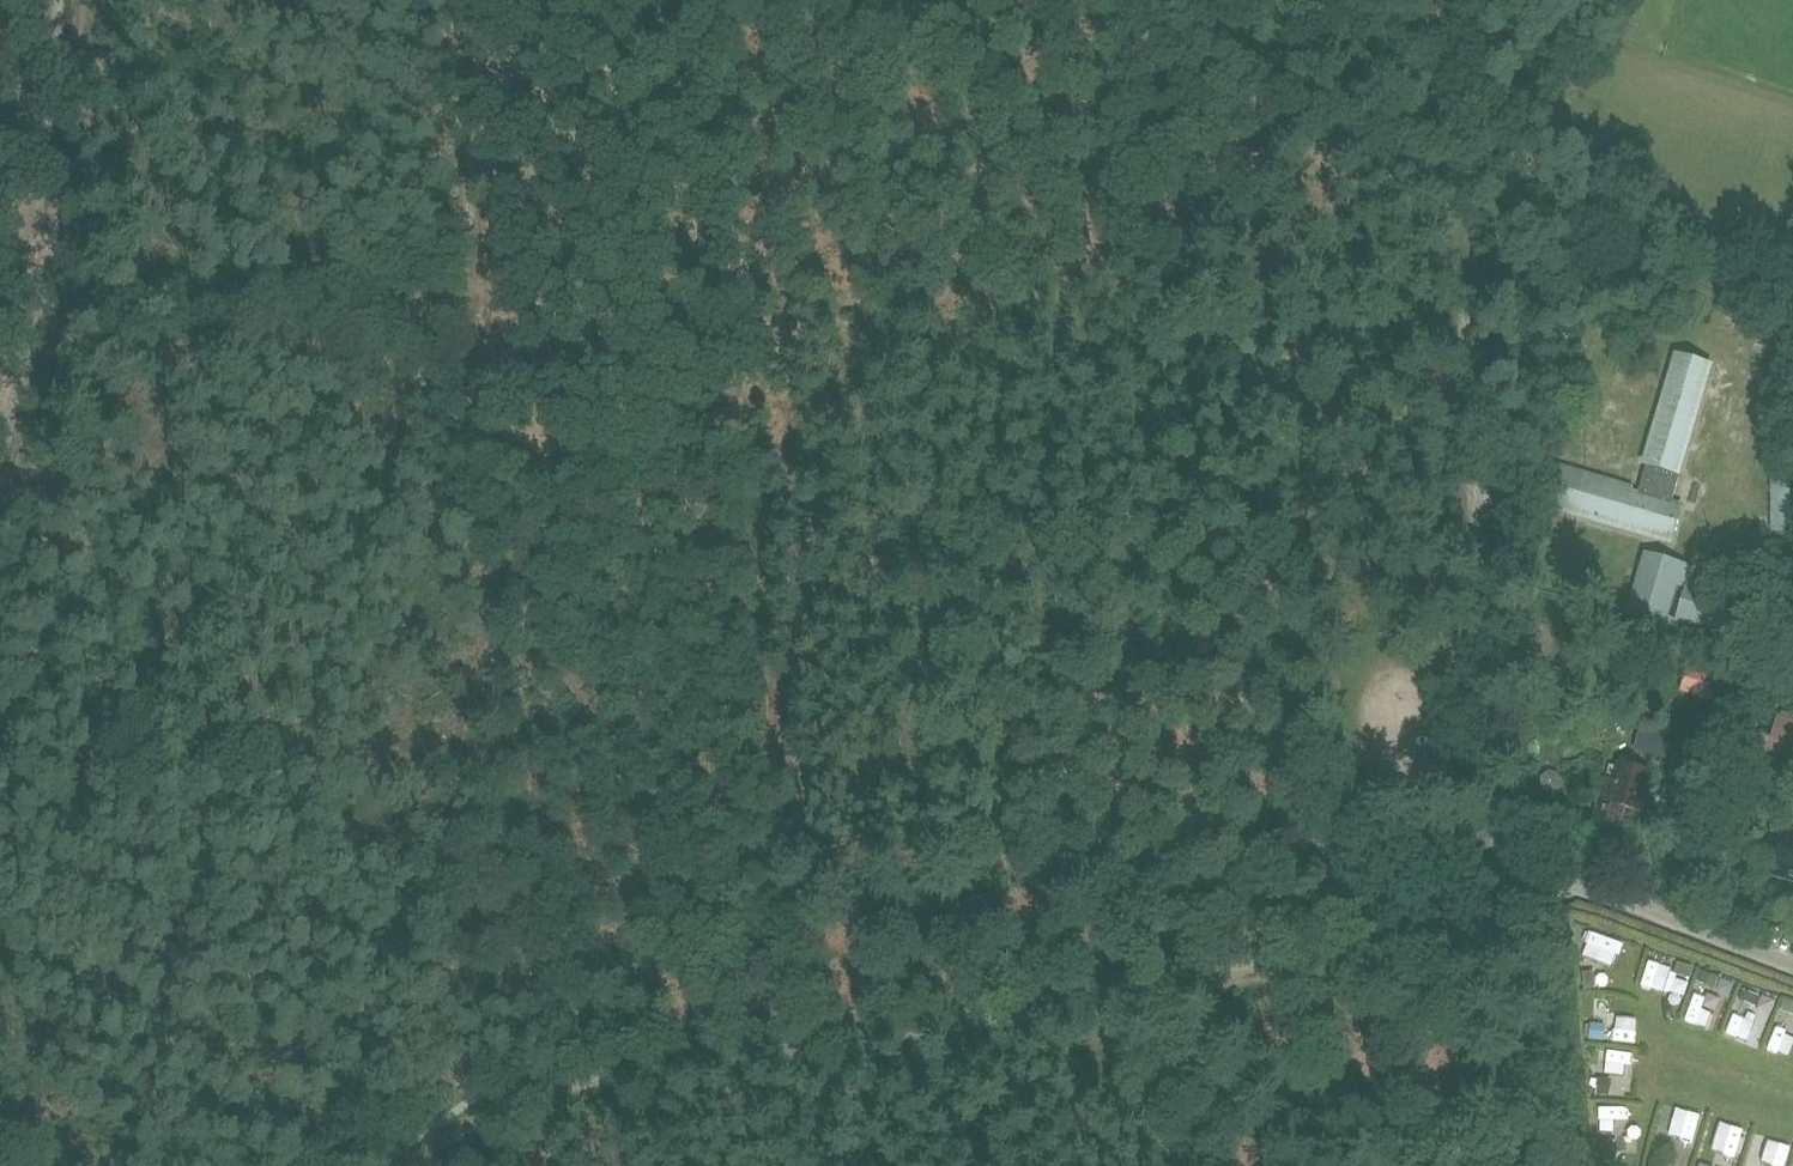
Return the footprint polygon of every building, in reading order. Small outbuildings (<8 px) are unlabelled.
[(1678,475),(1679,475),(1712,364),(1674,352),(1639,465),(1645,466),(1638,489),(1671,500),(1678,475)] [(1676,508),(1669,506),(1627,493),(1629,486),(1543,461),(1532,501),(1669,542),(1676,508)] [(1770,532),(1792,532),(1792,478),(1771,478),(1770,532)] [(1688,582),(1693,566),(1643,551),(1624,615),(1674,630),(1677,621),(1732,637),(1743,599),(1688,582)] [(1679,692),(1711,703),(1721,676),(1688,665),(1679,692)] [(1777,715),(1769,739),(1761,736),(1756,752),(1792,764),(1792,720),(1777,715)] [(1605,779),(1594,817),(1618,825),(1624,806),(1640,811),(1650,771),(1617,762),(1612,780),(1605,779)] [(1786,833),(1773,877),(1792,882),(1792,835),(1786,833)] [(1682,977),(1688,949),(1658,943),(1653,972),(1682,977)] [(1715,1012),(1729,964),(1709,958),(1695,1006),(1715,1012)] [(1755,974),(1749,987),(1767,995),(1772,981),(1755,974)] [(1758,1030),(1768,1006),(1744,996),(1734,1021),(1758,1030)] [(1649,1026),(1650,999),(1627,999),(1626,1026),(1649,1026)] [(1598,1025),(1618,1023),(1616,1006),(1597,1007),(1598,1025)] [(1791,1037),(1792,1030),(1792,1011),(1781,1007),(1773,1031),(1791,1037)] [(1621,1041),(1624,1058),(1641,1056),(1638,1038),(1621,1041)] [(1638,1121),(1638,1094),(1614,1094),(1614,1121),(1638,1121)] [(1708,1133),(1713,1100),(1697,1098),(1692,1131),(1708,1133)] [(1743,1112),(1738,1134),(1751,1138),(1757,1115),(1743,1112)] [(1778,1154),(1792,1160),(1792,1157),(1792,1127),(1789,1125),(1778,1154)]
